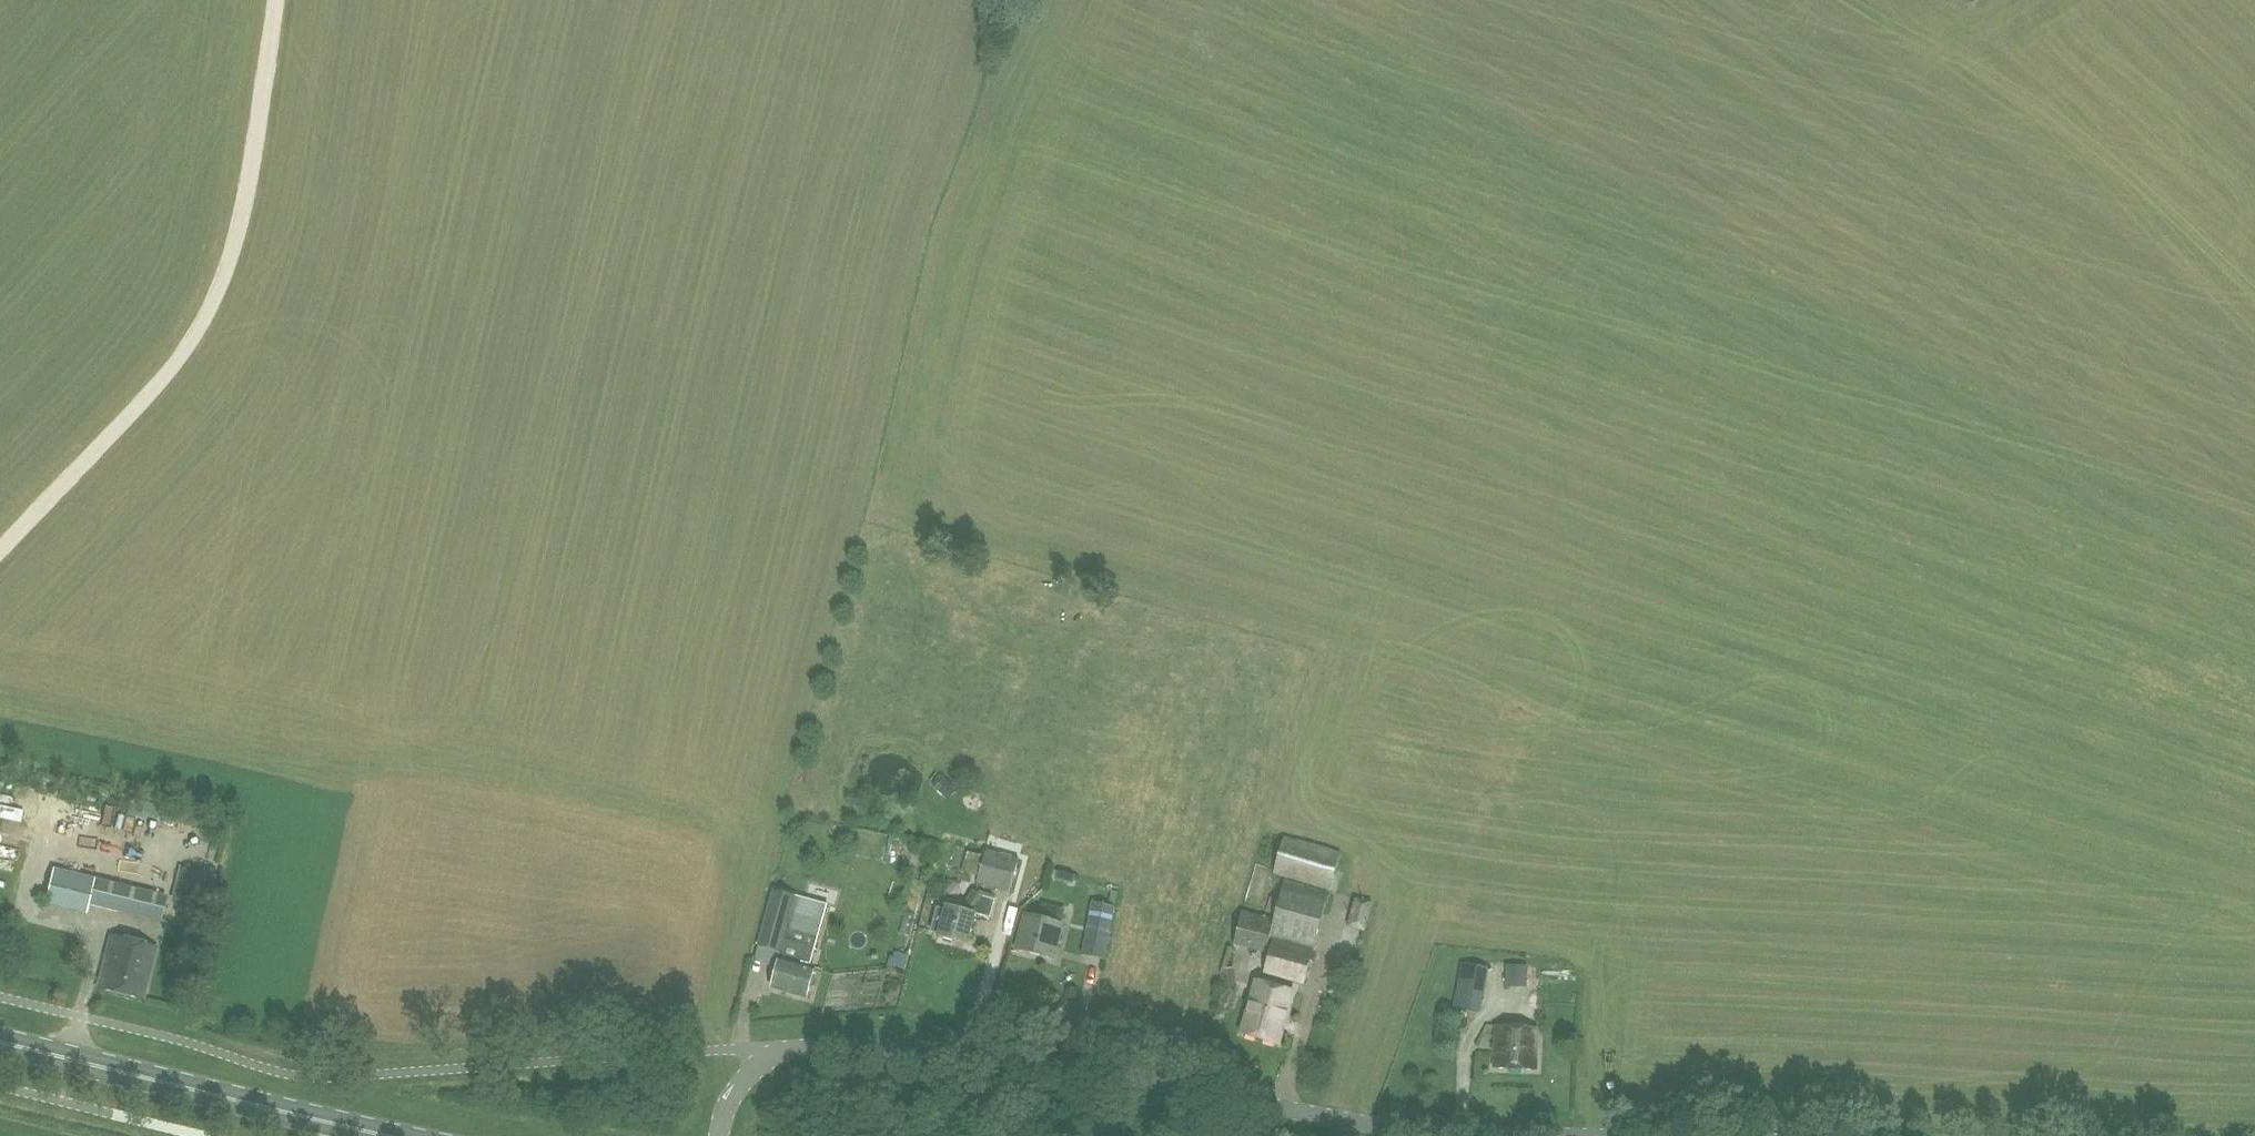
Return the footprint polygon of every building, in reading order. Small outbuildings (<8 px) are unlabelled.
[(940,776),(931,786),(946,799),(955,790),(940,776)] [(1340,853),(1284,837),(1274,873),(1329,889),(1340,853)] [(986,849),(977,881),(1010,889),(1018,857),(986,849)] [(89,905),(160,921),(166,895),(95,879),(89,905)] [(62,881),(55,905),(85,914),(92,890),(86,888),(62,881)] [(1325,900),(1283,889),(1275,919),(1242,911),(1234,944),(1266,952),(1269,939),(1273,940),(1265,972),(1304,982),(1325,900)] [(826,904),(773,890),(758,945),(781,952),(770,988),(805,998),(814,968),(808,966),(826,904)] [(967,943),(975,912),(988,916),(992,899),(984,897),(974,891),(964,907),(972,912),(947,905),(946,910),(937,908),(931,931),(940,933),(939,936),(967,943)] [(1353,896),(1346,927),(1366,931),(1374,901),(1353,896)] [(1108,910),(1085,905),(1081,919),(1104,924),(1108,910)] [(1024,913),(1015,949),(1054,959),(1064,923),(1024,913)] [(112,936),(99,988),(143,999),(156,947),(112,936)] [(1462,964),(1454,1007),(1479,1011),(1487,969),(1462,964)] [(1511,965),(1511,987),(1533,987),(1533,965),(1511,965)] [(1256,981),(1241,1034),(1278,1044),(1293,991),(1256,981)] [(1496,1026),(1494,1068),(1536,1070),(1538,1028),(1496,1026)]
